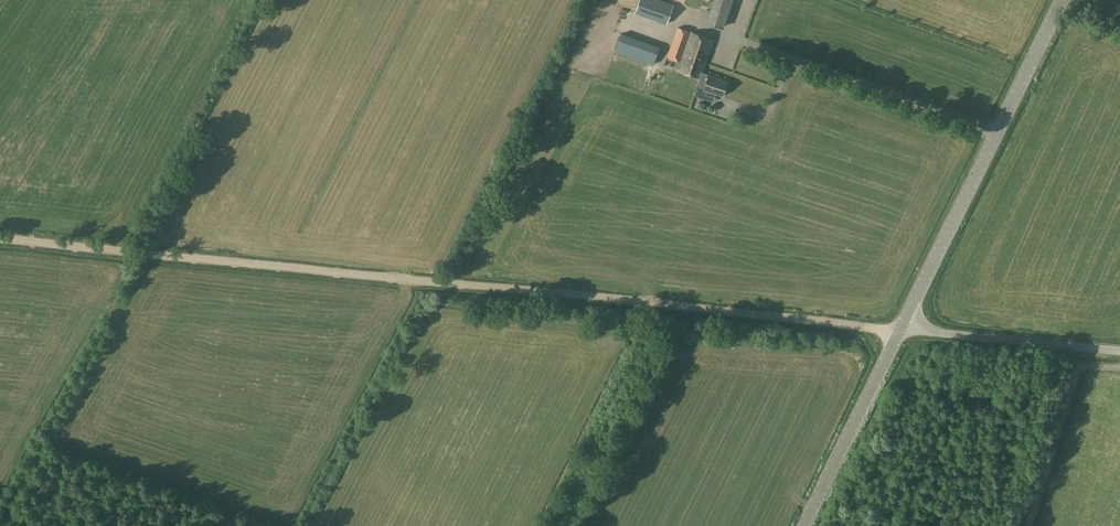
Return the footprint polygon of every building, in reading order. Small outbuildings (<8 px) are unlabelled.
[(666,24),(672,5),(659,0),(639,0),(634,13),(666,24)] [(726,0),(711,0),(704,23),(718,27),(726,0)] [(700,76),(701,72),(712,39),(677,27),(667,57),(680,61),(678,69),(700,76)] [(652,63),(658,47),(623,36),(618,51),(652,63)] [(727,81),(701,72),(700,76),(706,79),(703,89),(722,96),(727,81)] [(698,102),(696,108),(703,111),(705,104),(698,102)] [(723,109),(721,117),(727,118),(729,110),(723,109)]
